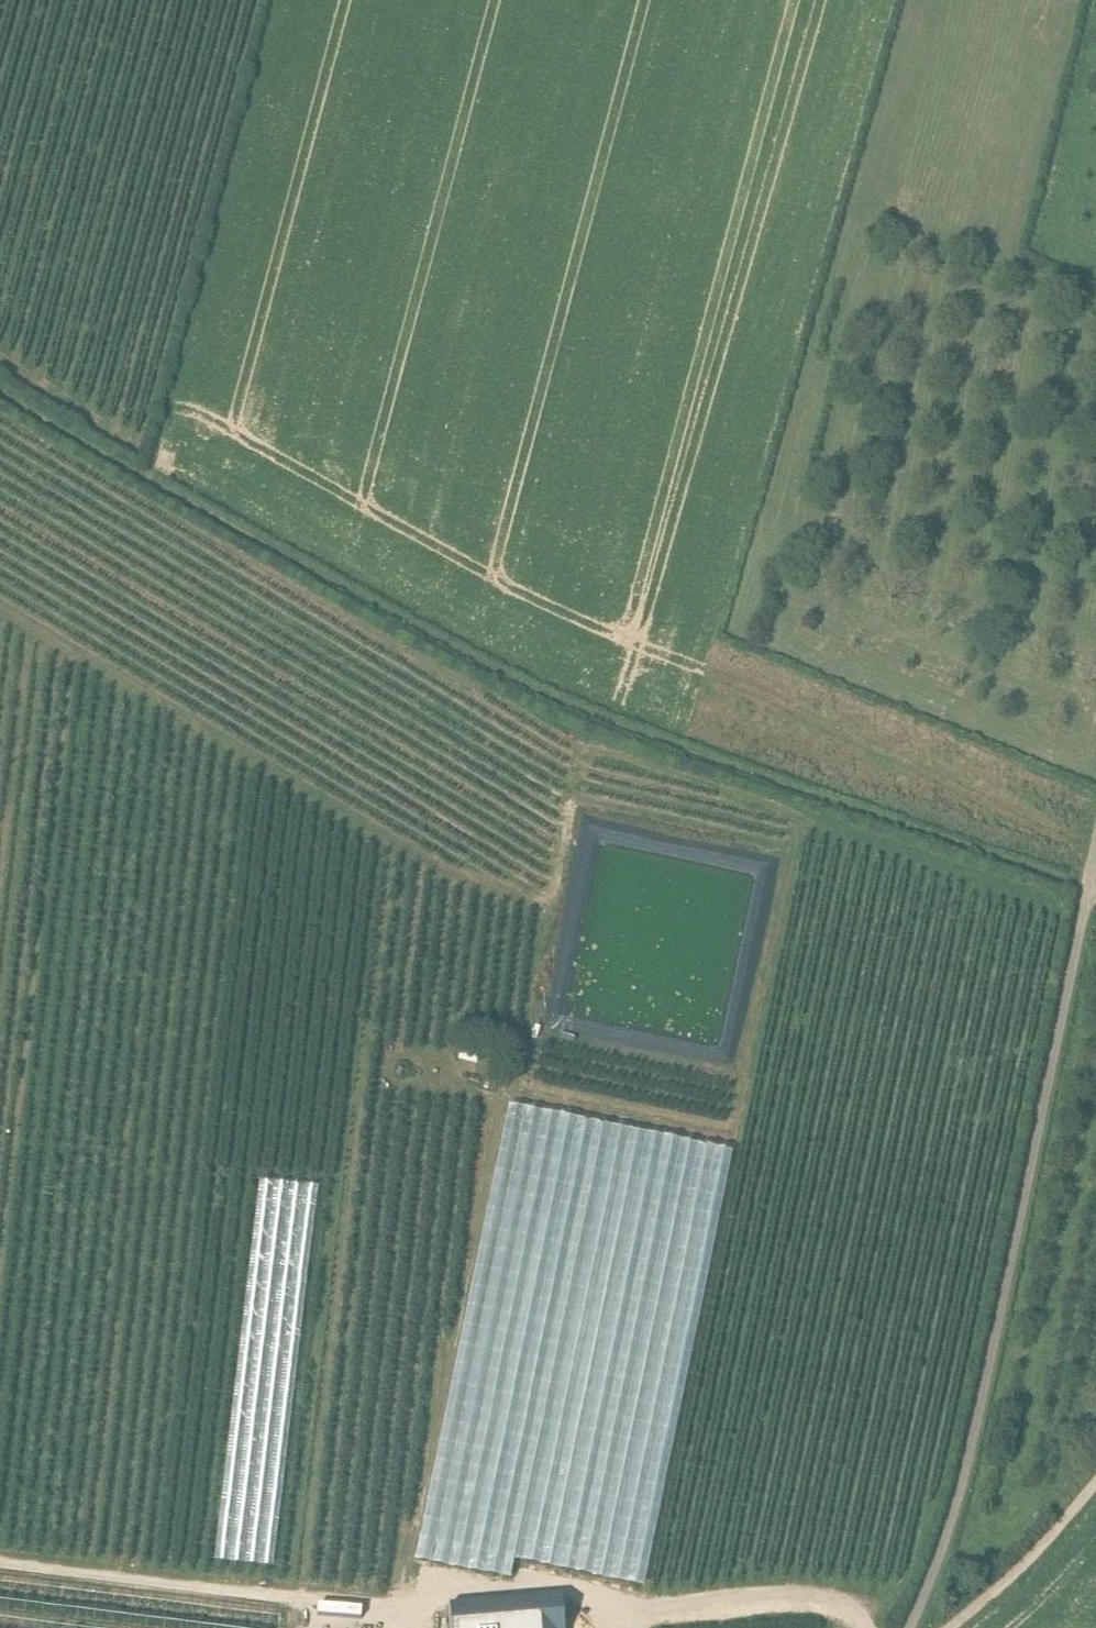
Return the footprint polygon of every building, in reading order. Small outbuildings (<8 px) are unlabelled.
[(499,1108),(428,1559),(646,1593),(661,1497),(650,1448),(612,1504),(597,1436),(591,1445),(586,1423),(569,1449),(563,1424),(517,1417),(503,1438),(494,1399),(490,1398),(494,1376),(460,1370),(510,1359),(513,1335),(505,1347),(491,1286),(553,1193),(566,1250),(652,1230),(653,1222),(687,1245),(678,1305),(695,1280),(704,1320),(732,1145),(499,1108)] [(451,1627),(564,1627),(561,1596),(449,1606),(451,1627)]
